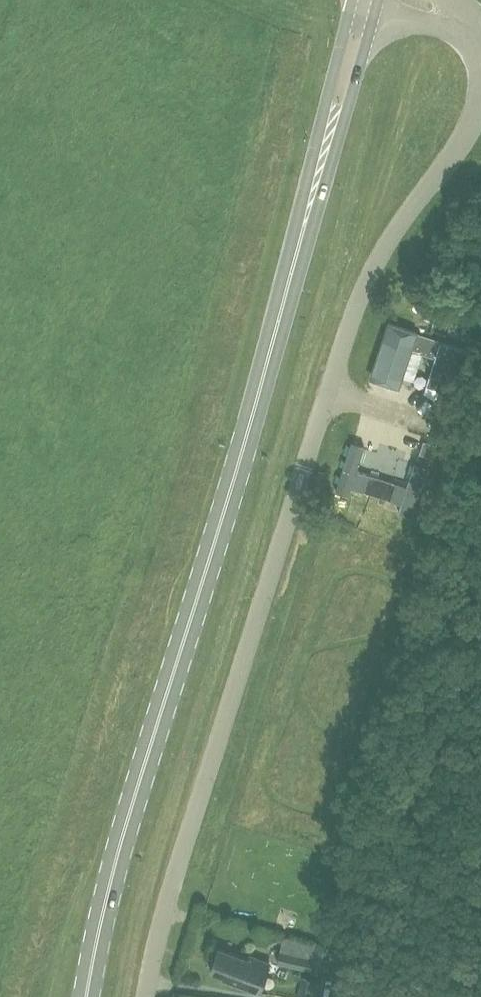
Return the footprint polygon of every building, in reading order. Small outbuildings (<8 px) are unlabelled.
[(423,353),(428,335),(415,331),(415,332),(410,348),(423,353)] [(395,386),(409,341),(388,335),(374,380),(395,386)] [(428,335),(423,353),(436,357),(441,342),(442,340),(428,335)] [(464,357),(443,351),(429,396),(450,402),(464,357)] [(354,444),(340,487),(355,492),(369,449),(354,444)] [(407,470),(396,503),(412,508),(423,476),(407,470)] [(377,495),(383,478),(371,474),(365,491),(377,495)] [(383,478),(377,495),(389,499),(395,482),(383,478)] [(313,956),(281,948),(278,961),(310,969),(325,972),(333,944),(317,941),(313,956)] [(260,990),(270,961),(249,953),(247,957),(219,947),(211,970),(225,974),(224,978),(260,990)]
